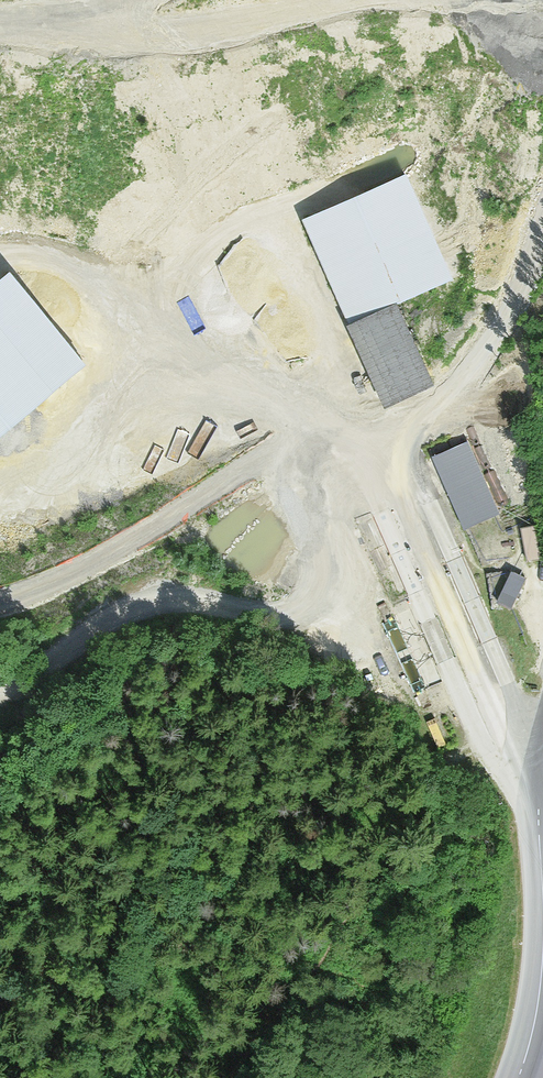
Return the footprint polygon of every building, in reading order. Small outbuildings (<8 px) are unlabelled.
[(402,179),(306,222),(349,324),(396,302),(446,278),(402,179)] [(0,299),(0,430),(83,364),(19,284),(0,299)] [(434,385),(396,302),(349,324),(386,406),(434,385)] [(467,442),(433,457),(464,528),(499,513),(467,442)] [(526,527),(513,530),(520,562),(533,559),(526,527)] [(525,577),(514,571),(499,602),(511,608),(525,577)]
